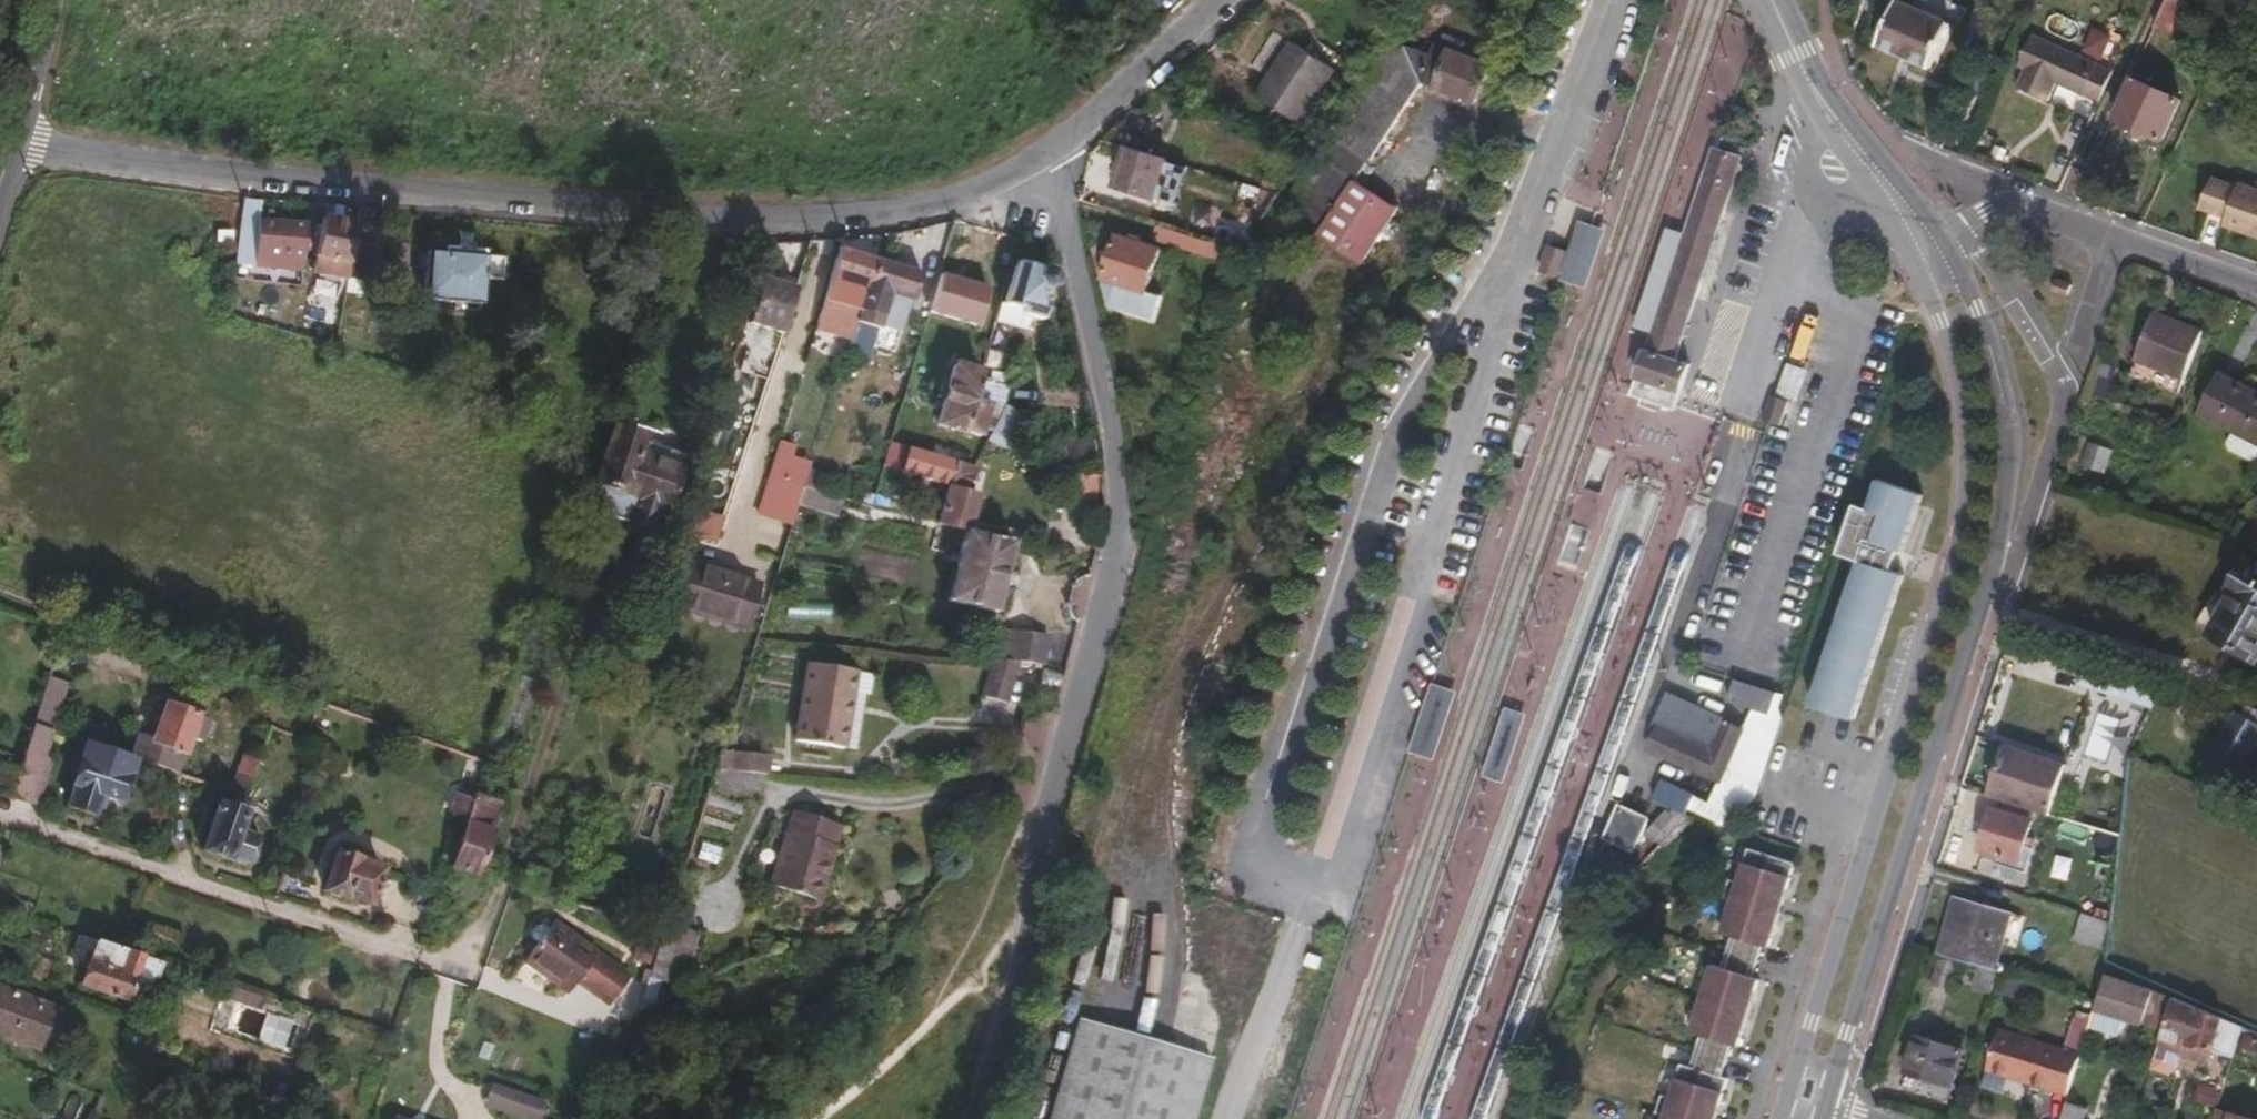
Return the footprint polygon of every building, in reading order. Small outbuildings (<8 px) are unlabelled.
[(2180,0),(2160,0),(2144,35),(2152,39),(2158,29),(2164,32),(2180,0)] [(1933,69),(1952,25),(1899,2),(1880,48),(1933,69)] [(1738,61),(1747,39),(1725,30),(1716,51),(1738,61)] [(2106,70),(2023,32),(2009,63),(2016,67),(2007,84),(2041,100),(2049,82),(2092,101),(2106,70)] [(1299,116),(1334,62),(1294,37),(1260,91),(1299,116)] [(1472,104),(1486,67),(1433,47),(1429,57),(1388,43),(1288,200),(1301,208),(1344,142),(1371,160),(1419,84),(1472,104)] [(2157,139),(2175,99),(2129,78),(2110,119),(2157,139)] [(1329,226),(1371,160),(1344,142),(1301,208),(1329,226)] [(1168,163),(1169,159),(1129,146),(1117,183),(1157,196),(1158,191),(1168,163)] [(1634,381),(1630,395),(1675,410),(1676,406),(1680,396),(1690,367),(1674,362),(1702,280),(1711,252),(1719,229),(1741,161),(1717,153),(1713,152),(1690,220),(1685,233),(1670,228),(1637,329),(1652,334),(1646,353),(1644,352),(1634,381)] [(1170,195),(1180,167),(1168,163),(1158,191),(1170,195)] [(1280,191),(1293,171),(1281,163),(1268,184),(1280,191)] [(2230,184),(2229,187),(2203,177),(2193,208),(2220,219),(2217,226),(2256,241),(2256,240),(2256,194),(2230,184)] [(300,255),(303,226),(255,223),(257,206),(246,205),(240,251),(300,255)] [(350,250),(353,231),(318,225),(320,209),(305,207),(303,226),(300,255),(300,258),(312,260),(309,280),(343,286),(350,250)] [(362,252),(370,212),(357,211),(353,231),(350,250),(362,252)] [(1590,289),(1610,232),(1607,231),(1594,226),(1585,224),(1566,280),(1573,283),(1587,288),(1590,289)] [(1153,241),(1222,260),(1226,245),(1157,226),(1153,241)] [(1146,295),(1159,250),(1117,238),(1103,282),(1146,295)] [(440,255),(423,254),(419,303),(477,308),(479,281),(497,282),(499,259),(481,257),(482,251),(469,250),(467,245),(455,244),(451,250),(440,249),(440,255)] [(1554,279),(1563,253),(1547,247),(1538,274),(1554,279)] [(856,298),(867,260),(832,249),(821,287),(856,298)] [(908,302),(916,275),(867,260),(856,298),(851,312),(872,319),(879,293),(908,302)] [(1036,322),(1042,302),(1036,300),(1039,290),(1046,286),(1048,282),(1045,273),(1037,270),(1032,273),(1010,265),(998,305),(1014,310),(1013,315),(1036,322)] [(775,335),(790,289),(757,279),(743,324),(775,335)] [(2186,381),(2206,332),(2158,312),(2138,362),(2186,381)] [(1789,363),(1780,394),(1797,399),(1806,368),(1789,363)] [(969,436),(980,401),(965,397),(971,377),(972,373),(943,364),(925,424),(969,436)] [(2220,375),(2201,414),(2256,442),(2256,394),(2220,375)] [(991,403),(997,385),(971,377),(965,397),(980,401),(991,403)] [(1792,402),(1775,397),(1767,422),(1783,427),(1792,402)] [(1001,406),(990,442),(1014,449),(1025,413),(1001,406)] [(637,440),(606,430),(588,487),(592,489),(584,515),(619,526),(616,533),(645,543),(655,510),(662,512),(675,472),(631,458),(637,440)] [(891,455),(894,446),(883,443),(880,452),(891,455)] [(960,534),(970,498),(958,495),(965,468),(958,465),(946,462),(900,448),(893,472),(939,486),(928,525),(958,533),(960,534)] [(958,465),(961,455),(949,451),(946,462),(958,465)] [(1855,713),(1905,566),(1894,562),(1901,542),(1905,544),(1925,485),(1881,470),(1871,500),(1857,495),(1840,545),(1862,553),(1812,698),(1855,713)] [(1073,497),(1098,496),(1096,474),(1072,475),(1073,497)] [(790,510),(795,492),(761,482),(754,507),(777,515),(772,529),(783,533),(790,510)] [(831,522),(836,503),(795,492),(790,510),(831,522)] [(988,613),(1007,546),(960,534),(958,533),(939,601),(988,613)] [(751,584),(677,561),(663,604),(737,628),(751,584)] [(2256,658),(2256,571),(2246,565),(2231,591),(2225,588),(2214,607),(2224,613),(2211,636),(2255,661),(2256,658)] [(1007,706),(1010,662),(985,660),(983,704),(1007,706)] [(823,750),(844,674),(801,669),(791,746),(823,750)] [(2115,700),(2121,683),(2087,672),(2081,689),(2115,700)] [(837,752),(848,675),(844,674),(823,750),(837,752)] [(1780,713),(1785,693),(1736,679),(1730,699),(1780,713)] [(1438,762),(1460,693),(1435,685),(1413,754),(1438,762)] [(1719,784),(1742,735),(1669,700),(1646,750),(1719,784)] [(172,775),(184,738),(195,743),(203,720),(161,705),(147,746),(133,741),(127,759),(129,759),(172,775)] [(1501,706),(1487,777),(1510,782),(1524,711),(1501,706)] [(2256,736),(2256,731),(2232,717),(2205,764),(2204,766),(2231,782),(2256,736)] [(40,759),(49,731),(28,724),(20,748),(19,751),(40,759)] [(20,748),(0,741),(0,759),(15,764),(19,751),(20,748)] [(115,802),(129,759),(127,759),(81,743),(68,785),(70,786),(64,807),(87,815),(95,795),(115,802)] [(2017,793),(2030,754),(2003,745),(1991,784),(2017,793)] [(2046,814),(2062,763),(2030,754),(2017,793),(2014,804),(2046,814)] [(241,799),(254,761),(240,756),(226,794),(241,799)] [(760,779),(762,761),(729,757),(727,774),(760,779)] [(2231,782),(2204,766),(2205,764),(2203,763),(2193,781),(2222,797),(2231,782)] [(11,775),(0,772),(0,800),(3,801),(11,775)] [(1684,815),(1693,795),(1661,781),(1653,801),(1684,815)] [(2014,804),(2017,793),(1991,784),(1987,795),(2014,804)] [(460,826),(468,802),(453,796),(445,821),(460,826)] [(474,876),(497,806),(470,796),(468,802),(460,826),(447,867),(474,876)] [(255,836),(235,829),(241,811),(215,802),(199,850),(225,859),(226,855),(246,862),(255,836)] [(1633,851),(1647,819),(1619,806),(1605,839),(1633,851)] [(2017,861),(2030,821),(1991,808),(1978,848),(2017,861)] [(783,893),(803,819),(789,815),(768,888),(783,893)] [(817,903),(832,848),(823,846),(828,826),(803,819),(783,893),(817,903)] [(832,848),(838,829),(828,826),(823,846),(832,848)] [(1790,876),(1796,857),(1749,842),(1738,876),(1729,873),(1724,891),(1732,894),(1780,909),(1790,876)] [(365,903),(375,871),(355,865),(356,863),(332,855),(320,891),(343,899),(345,896),(365,903)] [(1598,900),(1608,878),(1586,869),(1577,890),(1598,900)] [(683,895),(689,875),(678,871),(671,891),(683,895)] [(1775,925),(1780,909),(1732,894),(1722,927),(1731,930),(1726,947),(1758,957),(1763,940),(1769,942),(1775,925)] [(1990,968),(2008,912),(1955,895),(1937,951),(1990,968)] [(2100,949),(2108,922),(2082,914),(2074,940),(2100,949)] [(606,967),(548,924),(520,963),(564,996),(572,985),(585,995),(606,967)] [(656,981),(673,927),(661,924),(644,977),(656,981)] [(676,986),(692,933),(673,927),(656,981),(676,986)] [(120,1000),(134,957),(90,942),(75,985),(120,1000)] [(1754,990),(1759,974),(1753,972),(1758,957),(1726,947),(1721,963),(1712,960),(1702,993),(1749,1008),(1754,990)] [(1944,990),(1953,963),(1936,957),(1927,985),(1944,990)] [(1988,994),(1994,976),(1976,970),(1970,988),(1988,994)] [(2159,1030),(2170,997),(2153,990),(2152,993),(2107,979),(2097,1011),(2122,1019),(2142,1026),(2142,1025),(2159,1030)] [(1744,1024),(1749,1008),(1702,993),(1691,1027),(1700,1030),(1695,1046),(1727,1057),(1732,1040),(1738,1042),(1744,1024)] [(3,995),(0,1004),(0,1011),(38,1025),(44,1010),(3,995)] [(2211,1054),(2221,1021),(2173,999),(2158,1046),(2180,1053),(2183,1045),(2211,1054)] [(2118,1032),(2122,1019),(2097,1011),(2093,1010),(2087,1028),(2111,1036),(2118,1032)] [(38,1025),(0,1011),(0,1041),(28,1052),(38,1025)] [(1213,1061),(1161,1046),(1137,1039),(1117,1033),(1097,1027),(1079,1022),(1050,1118),(1196,1118),(1213,1061)] [(2048,1091),(2061,1051),(1996,1030),(1983,1070),(2048,1091)] [(1941,1102),(1959,1049),(1915,1035),(1897,1088),(1941,1102)] [(2208,1062),(2211,1054),(2183,1045),(2180,1053),(2208,1062)] [(1728,1074),(1722,1072),(1727,1057),(1695,1046),(1690,1062),(1681,1059),(1670,1094),(1660,1091),(1655,1110),(1664,1112),(1685,1118),(1714,1118),(1720,1099),(1728,1074)] [(2174,1072),(2180,1053),(2158,1046),(2150,1069),(2168,1075),(2174,1072)] [(2201,1077),(2197,1101),(2217,1105),(2221,1081),(2201,1077)] [(494,1084),(487,1107),(526,1118),(542,1118),(548,1101),(494,1084)] [(2083,1110),(2062,1103),(2057,1118),(2080,1118),(2083,1110)] [(2232,1116),(2216,1111),(2213,1118),(2231,1118),(2232,1116)]
